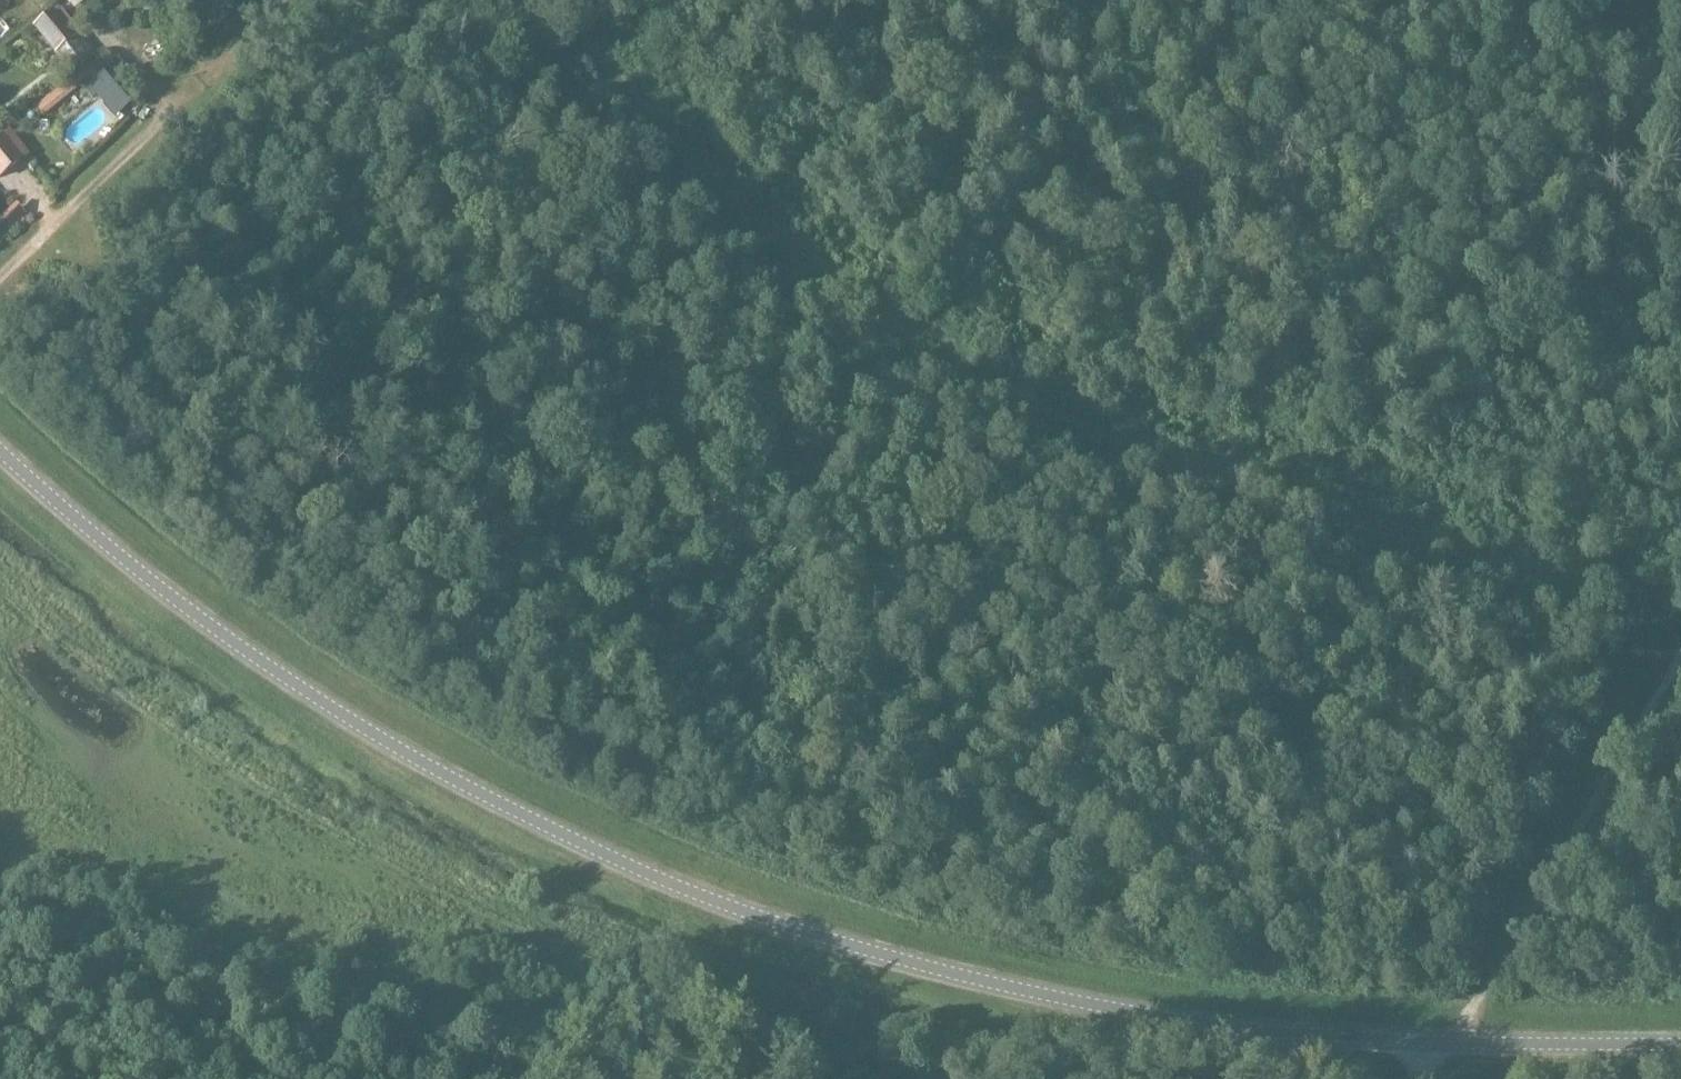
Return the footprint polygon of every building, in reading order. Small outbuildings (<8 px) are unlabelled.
[(51,12),(33,27),(72,75),(90,60),(51,12)] [(19,161),(0,137),(0,177),(19,161)] [(23,227),(42,197),(29,189),(10,220),(23,227)]
